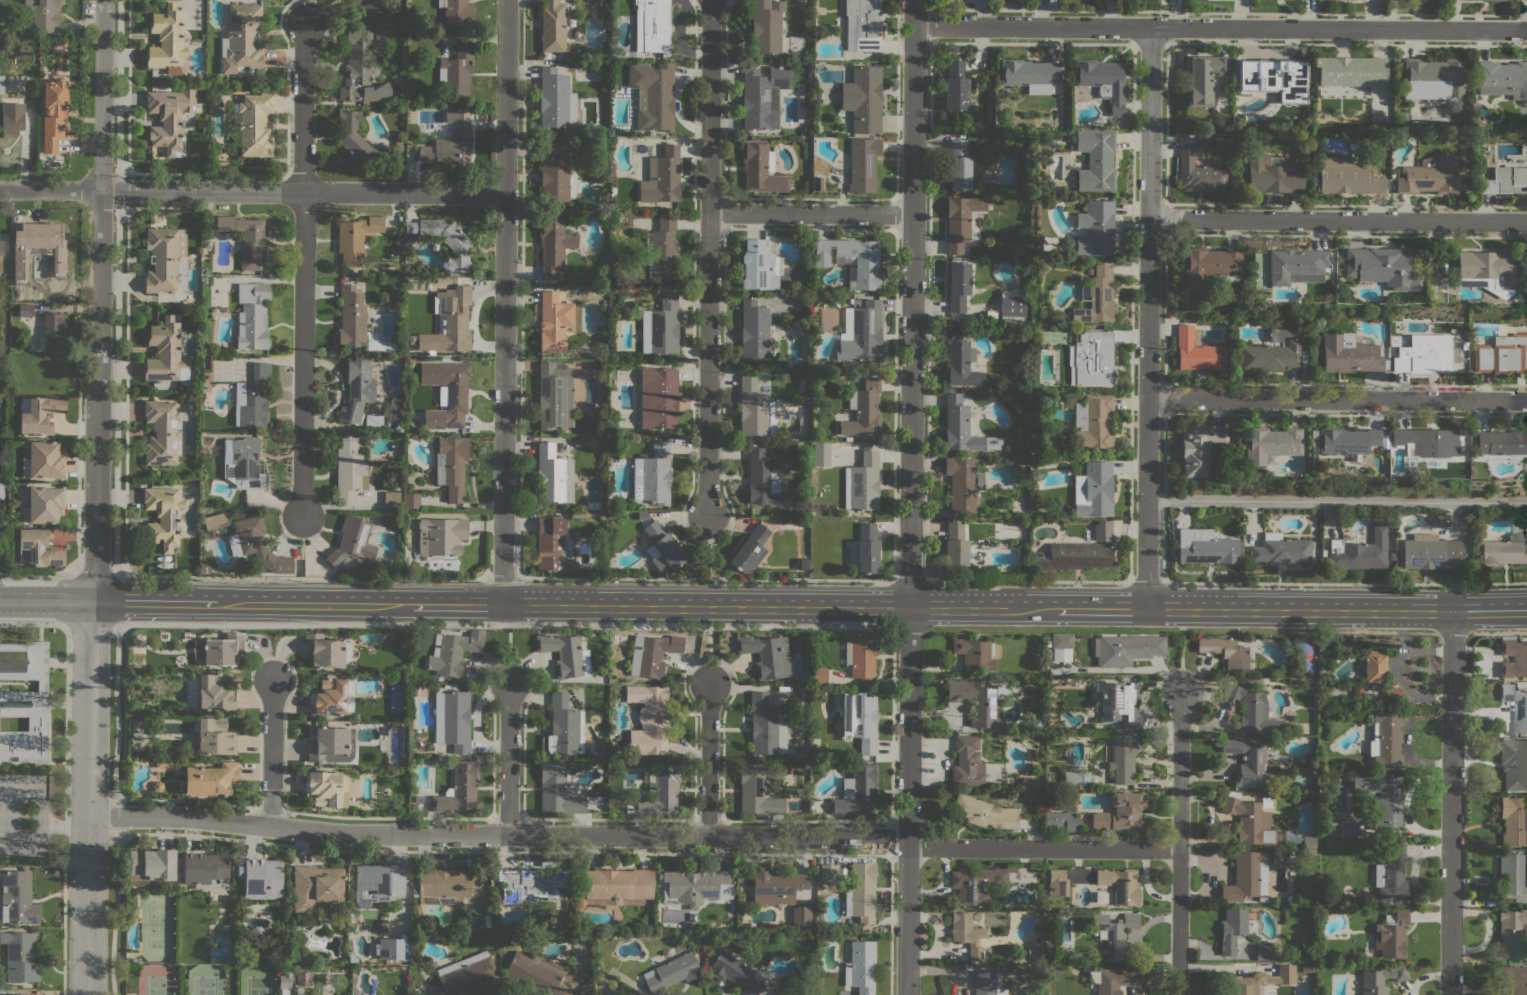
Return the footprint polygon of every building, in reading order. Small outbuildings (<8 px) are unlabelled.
[(24,7),(24,0),(58,0),(58,5),(59,5),(58,24),(52,24),(52,33),(35,32),(35,24),(33,24),(33,16),(25,15),(25,7),(24,7)] [(367,13),(359,0),(386,0),(367,13)] [(437,7),(437,0),(467,0),(467,2),(472,2),(472,17),(471,17),(471,27),(444,27),(444,7),(437,7)] [(544,2),(544,0),(558,0),(558,3),(565,3),(565,51),(541,51),(541,2),(544,2)] [(634,4),(634,0),(669,0),(668,59),(661,59),(661,52),(635,52),(636,8),(637,8),(637,4),(634,4)] [(752,53),(753,0),(770,0),(769,9),(770,9),(770,1),(784,1),(784,10),(786,10),(786,19),(788,19),(788,33),(803,33),(802,53),(780,53),(761,53),(761,56),(754,56),(754,53),(752,53)] [(845,15),(845,0),(880,0),(879,51),(846,51),(846,15),(845,15)] [(176,2),(175,10),(182,10),(182,48),(186,48),(187,49),(187,54),(186,55),(181,55),(181,75),(167,75),(167,66),(164,65),(164,68),(146,67),(146,53),(147,53),(148,46),(160,46),(160,41),(158,41),(158,33),(150,33),(150,21),(151,21),(152,13),(161,13),(161,17),(166,17),(166,13),(166,2),(176,2)] [(261,4),(261,25),(257,25),(257,39),(253,39),(253,47),(260,47),(260,54),(262,54),(262,68),(248,68),(248,66),(242,66),(242,70),(236,70),(236,73),(221,73),(221,71),(219,71),(219,66),(221,66),(221,64),(219,64),(219,59),(221,59),(221,38),(227,38),(227,32),(229,32),(229,4),(261,4)] [(11,17),(26,17),(26,33),(25,33),(25,36),(12,36),(12,33),(11,33),(11,17)] [(347,32),(349,32),(349,29),(375,30),(374,43),(372,43),(372,49),(371,49),(370,86),(374,86),(374,88),(386,81),(390,89),(390,97),(384,101),(339,100),(339,86),(344,86),(344,75),(340,75),(340,71),(344,71),(344,64),(348,64),(349,44),(347,44),(347,32)] [(438,68),(439,68),(439,58),(445,58),(445,59),(456,59),(456,42),(472,42),(472,73),(468,74),(469,95),(442,96),(442,84),(439,84),(438,68)] [(1189,56),(1229,56),(1229,72),(1211,72),(1211,107),(1186,106),(1186,85),(1187,85),(1187,80),(1189,81),(1189,56)] [(1317,66),(1312,66),(1312,57),(1384,57),(1384,86),(1317,86),(1317,66)] [(1237,91),(1236,91),(1236,59),(1256,59),(1256,58),(1265,58),(1265,60),(1267,60),(1267,58),(1276,59),(1276,60),(1284,60),(1284,59),(1293,59),(1293,60),(1295,60),(1295,59),(1304,59),(1304,60),(1306,60),(1306,104),(1277,104),(1277,102),(1275,102),(1275,90),(1257,90),(1257,91),(1249,91),(1249,93),(1237,93),(1237,91)] [(1402,58),(1425,58),(1425,61),(1442,61),(1442,58),(1464,58),(1464,79),(1462,79),(1462,92),(1461,92),(1461,101),(1444,101),(1444,99),(1402,98),(1402,58)] [(1021,59),(1021,61),(1031,61),(1031,62),(1062,62),(1062,78),(1049,78),(1050,94),(1027,94),(1027,85),(1000,85),(1000,59),(1021,59)] [(967,110),(952,110),(952,116),(948,116),(949,109),(944,109),(944,77),(947,77),(948,60),(964,60),(964,78),(968,78),(967,110)] [(1097,86),(1074,86),(1074,60),(1097,60),(1097,62),(1124,63),(1124,116),(1108,116),(1108,98),(1101,98),(1097,94),(1097,86)] [(1514,61),(1526,61),(1526,100),(1509,100),(1509,94),(1477,94),(1477,89),(1475,89),(1475,61),(1497,61),(1497,64),(1504,64),(1504,63),(1514,63),(1514,61)] [(674,63),(673,132),(663,132),(663,129),(647,129),(647,130),(636,130),(636,111),(637,111),(637,88),(629,88),(629,64),(648,64),(648,67),(652,67),(652,68),(658,68),(658,63),(674,63)] [(872,66),(872,65),(877,65),(877,66),(881,66),(880,133),(852,133),(852,110),(840,109),(840,82),(851,82),(852,66),(872,66)] [(540,67),(556,67),(556,74),(569,74),(569,93),(576,93),(576,116),(569,116),(568,127),(548,126),(548,130),(541,130),(541,127),(540,127),(540,67)] [(789,67),(789,71),(790,71),(790,89),(778,88),(778,129),(772,129),(772,130),(768,130),(768,128),(743,128),(743,68),(759,68),(759,76),(769,76),(769,67),(789,67)] [(44,83),(44,81),(52,81),(52,83),(54,83),(54,80),(65,81),(65,83),(67,83),(67,117),(64,117),(63,136),(58,136),(58,154),(43,154),(43,83),(44,83)] [(181,91),(181,88),(195,88),(195,111),(185,111),(183,122),(181,122),(181,157),(165,157),(165,145),(151,145),(151,139),(149,139),(149,126),(162,126),(162,120),(158,120),(158,112),(147,112),(147,105),(146,105),(146,91),(181,91)] [(273,145),(272,145),(272,156),(242,156),(242,155),(240,155),(240,128),(238,128),(238,122),(240,122),(240,111),(237,111),(237,103),(242,103),(243,94),(260,94),(260,92),(274,92),(273,107),(272,107),(272,114),(265,114),(265,123),(262,123),(262,127),(269,127),(269,134),(273,134),(273,145)] [(24,103),(24,129),(18,129),(18,134),(2,134),(2,103),(24,103)] [(456,108),(456,111),(469,111),(468,121),(468,128),(471,128),(470,150),(469,150),(469,164),(439,164),(439,161),(419,161),(419,145),(434,146),(434,138),(452,138),(452,131),(455,131),(455,123),(446,123),(446,107),(456,108)] [(338,111),(360,111),(360,122),(357,122),(357,134),(370,147),(395,147),(395,139),(404,139),(404,151),(396,151),(396,157),(359,158),(353,163),(346,157),(349,153),(338,142),(338,111)] [(1402,122),(1398,122),(1398,114),(1405,114),(1406,116),(1402,122)] [(1114,151),(1111,151),(1111,169),(1114,169),(1114,192),(1108,192),(1108,191),(1076,190),(1076,169),(1086,169),(1087,151),(1075,151),(1075,129),(1114,129),(1114,151)] [(872,138),(880,138),(880,154),(875,154),(875,193),(847,193),(847,183),(849,183),(849,138),(872,138)] [(970,190),(949,190),(950,180),(948,180),(948,164),(949,164),(949,139),(965,139),(965,156),(970,156),(970,190)] [(767,140),(767,151),(774,151),(774,171),(767,171),(767,175),(789,175),(789,191),(745,191),(745,171),(743,171),(743,161),(742,161),(742,140),(767,140)] [(569,201),(541,201),(542,141),(558,141),(558,158),(569,158),(569,201)] [(678,201),(658,201),(639,201),(639,180),(648,180),(648,157),(663,157),(663,144),(679,144),(678,201)] [(1179,144),(1194,144),(1193,166),(1228,166),(1227,190),(1216,190),(1216,191),(1211,191),(1211,190),(1183,190),(1183,187),(1179,187),(1179,144)] [(1247,191),(1247,153),(1268,154),(1268,156),(1278,156),(1278,165),(1288,165),(1289,165),(1303,165),(1303,192),(1247,191)] [(1434,155),(1457,155),(1457,193),(1435,194),(1435,190),(1417,190),(1417,193),(1396,193),(1396,191),(1390,191),(1390,180),(1396,180),(1396,177),(1401,177),(1401,166),(1420,166),(1420,159),(1434,155)] [(1319,157),(1353,157),(1353,164),(1371,164),(1371,177),(1384,177),(1384,193),(1319,192),(1319,184),(1310,184),(1311,176),(1319,176),(1319,157)] [(1511,157),(1526,157),(1526,163),(1520,163),(1520,167),(1526,167),(1526,193),(1479,193),(1479,180),(1493,180),(1493,167),(1511,167),(1511,157)] [(982,189),(982,177),(998,177),(998,189),(982,189)] [(946,197),(968,197),(986,197),(986,199),(992,199),(992,205),(986,205),(986,211),(970,211),(970,242),(962,242),(962,254),(946,254),(946,197)] [(1075,255),(1075,235),(1086,235),(1086,227),(1075,227),(1076,212),(1085,213),(1085,210),(1086,210),(1087,200),(1114,200),(1113,214),(1112,214),(1112,238),(1113,238),(1113,255),(1075,255)] [(217,215),(235,216),(235,219),(238,219),(238,217),(242,217),(242,219),(258,219),(258,218),(264,219),(264,225),(263,225),(263,243),(261,243),(261,270),(241,270),(241,242),(243,242),(243,231),(216,230),(217,215)] [(564,234),(577,234),(577,248),(564,248),(564,265),(562,265),(562,267),(557,267),(557,278),(541,278),(541,246),(540,246),(540,237),(539,237),(539,215),(564,215),(564,234)] [(384,232),(364,232),(364,266),(341,266),(341,252),(338,252),(338,221),(357,221),(357,219),(367,219),(367,216),(384,216),(384,232)] [(656,228),(658,228),(658,217),(676,218),(676,280),(651,280),(651,279),(651,230),(656,230),(656,228)] [(451,249),(439,235),(419,235),(419,218),(451,219),(461,228),(460,230),(467,236),(469,237),(469,261),(470,261),(470,272),(456,271),(456,275),(449,275),(449,272),(443,272),(443,256),(451,256),(451,249)] [(41,223),(48,223),(48,222),(53,222),(53,223),(62,224),(62,247),(41,247),(41,223)] [(34,237),(21,237),(21,224),(33,224),(34,237)] [(145,240),(146,240),(146,228),(186,228),(185,290),(161,289),(161,291),(158,291),(158,292),(144,292),(145,277),(146,277),(146,270),(153,271),(153,263),(149,263),(149,254),(150,254),(150,249),(145,249),(145,240)] [(765,239),(765,245),(768,245),(768,253),(762,253),(762,256),(783,256),(783,275),(778,275),(777,289),(743,288),(741,287),(741,281),(742,278),(743,263),(741,262),(741,256),(743,254),(743,252),(745,252),(745,239),(765,239)] [(855,255),(834,255),(834,247),(828,247),(828,254),(829,254),(829,266),(812,266),(812,254),(814,254),(814,239),(858,239),(858,240),(879,240),(878,269),(879,269),(879,291),(874,291),(874,289),(854,289),(854,287),(855,255)] [(1184,247),(1206,247),(1206,250),(1224,250),(1224,247),(1240,247),(1239,274),(1204,274),(1204,285),(1183,285),(1184,247)] [(1411,248),(1410,277),(1418,277),(1418,290),(1389,290),(1389,286),(1384,286),(1384,281),(1382,281),(1382,282),(1376,282),(1376,281),(1356,281),(1356,277),(1344,277),(1344,248),(1411,248)] [(1280,250),(1280,249),(1291,249),(1291,250),(1328,250),(1327,265),(1322,265),(1322,267),(1327,267),(1327,272),(1322,272),(1322,282),(1287,282),(1287,286),(1284,286),(1284,287),(1277,287),(1277,286),(1274,286),(1274,287),(1271,287),(1271,286),(1268,286),(1268,250),(1280,250)] [(1511,252),(1511,276),(1512,276),(1511,290),(1511,293),(1501,299),(1480,286),(1456,286),(1456,251),(1511,252)] [(969,294),(965,294),(965,312),(948,312),(948,262),(969,262),(969,294)] [(1090,283),(1090,277),(1094,277),(1094,264),(1112,264),(1112,299),(1112,321),(1071,321),(1071,308),(1089,308),(1089,283),(1090,283)] [(237,283),(270,283),(270,300),(265,300),(265,316),(266,316),(266,327),(267,327),(267,334),(267,336),(268,336),(268,340),(269,340),(269,345),(268,345),(268,349),(260,349),(260,348),(244,348),(244,349),(237,349),(237,336),(238,336),(238,312),(241,312),(241,304),(254,304),(254,303),(237,303),(237,283)] [(355,284),(355,292),(362,292),(363,305),(366,304),(366,348),(346,349),(346,346),(337,346),(337,328),(341,328),(340,285),(355,284)] [(454,286),(471,286),(470,304),(467,303),(467,329),(471,329),(470,350),(417,349),(417,333),(437,333),(437,297),(435,297),(435,291),(445,291),(445,288),(454,288),(454,286)] [(557,291),(557,301),(559,301),(559,303),(573,302),(574,326),(564,326),(564,352),(540,352),(540,332),(541,332),(541,329),(539,329),(539,321),(541,321),(541,291),(557,291)] [(677,353),(642,353),(642,310),(661,310),(661,292),(678,293),(677,353)] [(1000,296),(1025,296),(1025,316),(1000,316),(1000,296)] [(757,299),(756,307),(769,307),(769,358),(741,358),(742,299),(757,299)] [(864,307),(864,299),(880,299),(880,326),(880,359),(853,359),(853,360),(834,360),(834,347),(838,347),(838,339),(839,339),(839,333),(844,333),(843,307),(864,307)] [(13,307),(19,307),(19,303),(33,304),(32,317),(19,316),(19,314),(13,314),(13,307)] [(44,313),(51,313),(51,311),(56,311),(56,313),(65,313),(65,337),(44,337),(44,313)] [(1371,314),(1372,312),(1373,312),(1374,312),(1376,312),(1377,312),(1378,314),(1378,321),(1376,322),(1374,322),(1373,322),(1370,320),(1371,314)] [(182,367),(179,367),(179,380),(144,379),(144,366),(145,366),(145,358),(157,358),(157,352),(155,352),(155,345),(148,345),(148,333),(149,333),(149,325),(163,325),(164,314),(173,314),(173,322),(179,322),(179,360),(183,360),(184,361),(184,364),(182,367)] [(19,318),(19,331),(9,330),(10,318),(19,318)] [(1177,324),(1193,325),(1193,329),(1201,329),(1201,339),(1208,339),(1208,338),(1215,338),(1215,339),(1217,340),(1217,345),(1226,345),(1226,369),(1206,369),(1178,369),(1178,348),(1177,348),(1177,324)] [(949,385),(944,385),(944,363),(947,363),(947,343),(945,343),(945,326),(950,326),(961,327),(961,340),(969,340),(969,347),(975,347),(975,361),(969,361),(969,371),(985,372),(985,385),(949,385)] [(1268,343),(1284,343),(1285,329),(1269,328),(1268,343)] [(1111,384),(1069,384),(1069,365),(1068,365),(1068,345),(1075,345),(1075,342),(1079,342),(1079,330),(1112,331),(1111,384)] [(1322,346),(1322,333),(1341,333),(1341,332),(1353,332),(1353,343),(1364,343),(1364,344),(1378,344),(1378,346),(1382,346),(1382,355),(1383,355),(1383,359),(1388,359),(1388,369),(1382,369),(1382,371),(1365,371),(1365,372),(1335,372),(1335,371),(1322,371),(1322,346)] [(1514,333),(1526,333),(1526,372),(1526,374),(1491,374),(1491,372),(1473,372),(1473,344),(1493,344),(1493,336),(1514,336),(1514,333)] [(1392,357),(1397,357),(1397,347),(1410,347),(1410,334),(1451,334),(1451,337),(1450,371),(1392,371),(1392,357)] [(1287,346),(1287,338),(1301,338),(1300,350),(1307,350),(1307,367),(1300,367),(1284,367),(1284,370),(1251,370),(1251,369),(1240,369),(1240,345),(1287,346)] [(348,383),(346,383),(346,360),(370,359),(370,379),(374,379),(374,397),(367,397),(367,403),(359,425),(338,419),(348,399),(348,383)] [(571,368),(573,368),(573,427),(551,427),(551,430),(539,430),(539,361),(553,361),(553,368),(571,368)] [(252,382),(252,362),(269,362),(269,378),(265,378),(265,382),(266,382),(266,398),(268,398),(268,404),(266,404),(266,411),(268,411),(268,414),(268,427),(263,427),(263,425),(235,425),(235,405),(235,382),(252,382)] [(443,421),(443,428),(424,428),(424,409),(444,409),(444,406),(445,406),(445,405),(446,405),(445,384),(435,384),(434,362),(470,363),(470,376),(467,376),(466,414),(464,414),(464,427),(446,427),(446,420),(443,421)] [(656,366),(656,368),(677,368),(677,428),(676,428),(676,431),(670,431),(670,427),(640,427),(641,366),(656,366)] [(740,375),(757,375),(757,392),(769,392),(769,401),(777,401),(777,418),(775,418),(775,435),(740,435),(740,375)] [(863,389),(863,376),(876,376),(876,375),(880,375),(879,393),(877,393),(877,400),(878,401),(878,410),(877,411),(877,412),(879,412),(879,435),(874,435),(874,434),(839,434),(839,420),(855,421),(855,409),(848,409),(848,394),(855,394),(855,389),(863,389)] [(962,392),(962,397),(966,397),(966,401),(961,401),(961,405),(969,405),(968,436),(1001,437),(1001,449),(985,449),(985,450),(966,450),(966,449),(945,449),(945,392),(962,392)] [(1073,451),(1074,402),(1085,402),(1085,395),(1112,395),(1112,411),(1109,411),(1109,429),(1112,429),(1112,452),(1073,451)] [(65,412),(44,412),(44,415),(49,415),(49,424),(53,424),(53,433),(47,433),(20,433),(20,413),(20,398),(29,398),(29,397),(65,397),(65,412)] [(179,419),(176,419),(176,430),(178,430),(178,437),(177,437),(177,465),(144,465),(144,453),(143,453),(143,445),(144,445),(144,443),(148,443),(148,436),(154,436),(154,431),(152,431),(152,422),(144,422),(145,415),(144,415),(144,400),(158,400),(158,403),(174,403),(174,411),(179,411),(179,419)] [(1208,477),(1183,477),(1183,466),(1181,466),(1181,458),(1183,458),(1183,457),(1181,457),(1181,439),(1184,439),(1183,438),(1183,433),(1185,431),(1185,426),(1188,426),(1188,425),(1198,425),(1198,426),(1205,426),(1214,426),(1227,426),(1227,442),(1208,442),(1208,477)] [(1265,455),(1265,465),(1244,465),(1244,427),(1266,427),(1266,431),(1284,431),(1284,428),(1300,428),(1300,455),(1285,455),(1265,455)] [(1317,427),(1339,427),(1339,429),(1343,429),(1343,430),(1366,430),(1366,429),(1380,429),(1380,445),(1367,445),(1366,453),(1317,453),(1317,427)] [(1404,445),(1390,445),(1390,429),(1459,429),(1459,440),(1457,440),(1457,457),(1404,457),(1404,445)] [(1515,429),(1526,429),(1526,455),(1486,454),(1486,452),(1473,452),(1474,431),(1510,431),(1510,430),(1515,430),(1515,429)] [(260,437),(259,451),(258,451),(258,473),(264,473),(264,489),(235,488),(235,477),(223,477),(224,439),(243,439),(243,437),(260,437)] [(461,437),(468,437),(468,459),(463,459),(462,502),(447,502),(447,501),(446,501),(446,485),(444,485),(444,484),(435,483),(436,453),(437,453),(438,437),(461,437)] [(356,438),(356,453),(360,453),(360,454),(363,454),(362,461),(366,461),(366,473),(368,473),(368,489),(355,489),(355,505),(337,505),(337,438),(356,438)] [(58,442),(58,449),(64,449),(64,455),(65,455),(65,477),(43,477),(43,478),(29,478),(29,477),(22,477),(22,458),(29,458),(29,441),(58,442)] [(554,442),(554,458),(560,458),(560,456),(565,456),(565,458),(573,459),(573,502),(537,502),(538,442),(554,442)] [(669,442),(669,504),(655,504),(655,502),(633,502),(633,458),(652,458),(652,442),(669,442)] [(829,466),(815,466),(816,443),(830,443),(829,466)] [(765,447),(764,454),(772,454),(772,469),(780,469),(779,491),(788,491),(788,505),(748,504),(749,446),(765,447)] [(849,467),(849,466),(861,466),(861,449),(878,449),(877,510),(849,509),(849,508),(844,508),(844,467),(849,467)] [(944,474),(944,457),(953,457),(953,458),(976,458),(976,472),(983,472),(983,489),(975,489),(975,512),(959,512),(959,516),(952,516),(952,512),(950,512),(950,474),(944,474)] [(1085,475),(1085,459),(1112,459),(1112,474),(1111,474),(1111,504),(1112,504),(1112,516),(1073,516),(1074,475),(1085,475)] [(392,491),(392,481),(402,481),(402,492),(400,492),(400,508),(384,508),(384,491),(392,491)] [(42,486),(42,488),(64,488),(65,510),(63,510),(63,515),(58,515),(58,523),(53,523),(53,524),(49,524),(49,522),(28,523),(28,521),(22,521),(22,507),(29,507),(29,486),(42,486)] [(178,488),(178,501),(182,501),(183,502),(183,507),(182,508),(178,508),(178,546),(171,546),(171,554),(162,554),(162,542),(146,542),(146,522),(159,522),(159,517),(156,517),(156,509),(144,509),(144,502),(143,502),(143,488),(178,488)] [(419,508),(404,508),(404,493),(419,493),(419,508)] [(230,521),(228,524),(206,530),(203,517),(227,511),(230,521)] [(1436,526),(1436,512),(1448,512),(1448,526),(1436,526)] [(260,514),(265,533),(262,534),(266,548),(275,556),(293,556),(292,573),(273,573),(256,561),(254,552),(242,555),(233,560),(227,535),(229,534),(234,530),(232,522),(260,514)] [(342,532),(339,531),(344,515),(372,523),(366,543),(377,546),(373,560),(360,556),(359,558),(362,559),(360,565),(355,564),(357,558),(347,555),(335,568),(325,558),(333,549),(337,548),(342,532)] [(565,517),(564,557),(574,558),(573,572),(537,571),(538,516),(565,517)] [(467,519),(467,539),(458,539),(458,545),(460,545),(460,554),(458,554),(458,555),(418,555),(418,518),(467,519)] [(655,519),(668,534),(667,535),(672,541),(673,540),(682,550),(681,551),(686,558),(671,570),(669,568),(662,574),(652,562),(653,560),(645,550),(654,542),(643,529),(655,519)] [(1097,524),(1097,520),(1112,520),(1112,541),(1093,541),(1094,524),(1097,524)] [(967,572),(944,571),(944,539),(946,539),(947,521),(963,522),(963,539),(967,539),(967,572)] [(760,546),(761,547),(761,546),(767,550),(750,572),(744,572),(744,571),(743,573),(727,561),(733,554),(732,553),(740,542),(742,543),(758,522),(771,532),(760,546)] [(856,541),(856,540),(859,540),(859,523),(876,523),(876,540),(878,540),(877,573),(856,573),(856,572),(849,572),(849,541),(856,541)] [(1386,524),(1386,567),(1367,567),(1367,568),(1341,568),(1341,567),(1327,567),(1327,538),(1343,538),(1343,543),(1365,543),(1372,543),(1372,524),(1386,524)] [(1211,528),(1211,538),(1238,538),(1238,559),(1239,559),(1239,563),(1217,563),(1217,562),(1178,562),(1178,528),(1211,528)] [(52,529),(52,538),(48,538),(48,547),(44,547),(44,549),(63,550),(63,565),(28,564),(19,564),(19,549),(19,529),(52,529)] [(1526,534),(1526,563),(1505,563),(1505,564),(1499,564),(1499,566),(1478,565),(1478,540),(1510,541),(1511,541),(1509,535),(1523,530),(1524,533),(1523,534),(1526,541),(1526,534)] [(1261,546),(1262,540),(1263,540),(1263,532),(1281,532),(1281,540),(1310,540),(1310,563),(1299,563),(1299,565),(1294,565),(1294,564),(1266,564),(1266,560),(1250,560),(1250,555),(1248,555),(1249,551),(1250,551),(1250,546),(1261,546)] [(1436,533),(1436,540),(1462,540),(1462,556),(1470,556),(1469,565),(1462,565),(1462,569),(1402,568),(1402,539),(1411,539),(1411,533),(1421,533),(1436,533)] [(1111,543),(1111,567),(1079,567),(1079,569),(1032,568),(1032,552),(1049,552),(1049,543),(1111,543)] [(808,559),(809,569),(800,569),(800,559),(808,559)] [(208,573),(208,574),(200,574),(200,563),(207,563),(210,568),(210,573),(208,573)] [(452,635),(452,634),(469,636),(469,630),(484,630),(481,652),(462,649),(461,659),(463,659),(461,679),(455,678),(455,677),(435,674),(436,670),(426,669),(428,655),(432,656),(433,646),(438,647),(440,634),(452,635)] [(226,639),(226,633),(243,633),(243,652),(235,652),(235,665),(204,666),(204,660),(196,660),(193,656),(193,654),(192,652),(192,647),(194,645),(193,640),(204,640),(226,639)] [(344,667),(310,667),(310,665),(309,665),(309,658),(311,658),(311,654),(304,654),(304,633),(323,633),(323,640),(344,640),(344,667)] [(553,650),(537,652),(535,636),(559,633),(560,638),(579,635),(580,650),(588,649),(591,674),(567,677),(567,678),(557,679),(553,650)] [(661,638),(661,636),(670,638),(670,634),(684,636),(682,653),(662,651),(661,661),(664,661),(661,680),(656,679),(656,678),(629,674),(635,634),(661,638)] [(1072,634),(1072,648),(1051,648),(1051,634),(1072,634)] [(1100,636),(1099,634),(1115,634),(1115,635),(1119,635),(1119,634),(1122,634),(1122,636),(1164,636),(1164,637),(1165,637),(1165,647),(1164,647),(1164,655),(1151,655),(1151,658),(1131,658),(1130,666),(1098,666),(1098,665),(1097,665),(1097,656),(1093,656),(1093,637),(1098,637),(1098,636),(1100,636)] [(790,676),(767,678),(767,680),(757,681),(755,662),(759,661),(758,651),(737,654),(735,637),(752,635),(752,638),(759,637),(759,639),(786,636),(790,676)] [(877,638),(876,656),(874,656),(874,685),(860,685),(860,678),(850,678),(851,637),(877,638)] [(1235,637),(1235,646),(1248,646),(1248,672),(1225,672),(1225,658),(1221,658),(1221,652),(1197,652),(1197,637),(1235,637)] [(1517,642),(1526,642),(1526,677),(1519,677),(1499,677),(1499,661),(1516,662),(1516,657),(1514,657),(1514,655),(1500,655),(1500,639),(1502,639),(1502,637),(1515,637),(1515,639),(1517,639),(1517,642)] [(969,638),(969,641),(989,641),(989,644),(990,644),(990,648),(989,648),(989,658),(994,658),(994,668),(962,668),(962,653),(952,654),(951,638),(955,638),(969,638)] [(8,761),(0,761),(0,731),(27,731),(27,716),(0,716),(0,691),(37,691),(37,679),(0,679),(0,643),(25,644),(25,641),(48,641),(47,761),(17,761),(17,756),(8,756),(8,761)] [(1053,660),(1045,660),(1045,649),(1053,649),(1053,660)] [(1364,671),(1363,671),(1363,665),(1364,665),(1364,654),(1365,654),(1365,650),(1384,650),(1384,654),(1385,654),(1385,682),(1382,682),(1381,690),(1369,690),(1369,688),(1366,688),(1366,687),(1364,687),(1365,682),(1364,682),(1364,671)] [(826,683),(812,683),(812,667),(826,667),(826,683)] [(225,674),(225,688),(235,688),(235,709),(198,709),(198,674),(225,674)] [(310,714),(310,693),(320,693),(320,679),(346,679),(346,714),(310,714)] [(969,727),(969,699),(947,699),(946,680),(968,680),(968,679),(997,679),(997,684),(1007,684),(1007,698),(997,698),(997,717),(999,717),(999,721),(1003,721),(1004,723),(1004,727),(996,727),(973,727),(973,731),(954,731),(954,725),(967,725),(969,727)] [(1100,682),(1122,682),(1122,685),(1129,685),(1129,682),(1139,682),(1139,691),(1139,704),(1137,704),(1137,714),(1141,714),(1141,729),(1123,729),(1123,719),(1126,719),(1126,714),(1119,714),(1119,719),(1115,719),(1115,721),(1101,721),(1101,709),(1100,709),(1100,690),(1095,690),(1095,682),(1100,682)] [(1259,691),(1264,691),(1263,700),(1267,700),(1267,719),(1283,719),(1283,731),(1260,731),(1260,730),(1240,730),(1240,727),(1240,712),(1241,712),(1241,697),(1240,696),(1237,701),(1223,695),(1228,682),(1239,687),(1240,686),(1254,691),(1259,691)] [(1520,692),(1526,692),(1526,733),(1518,733),(1518,732),(1514,732),(1515,722),(1516,722),(1517,700),(1499,700),(1499,683),(1514,683),(1514,690),(1520,690),(1520,692)] [(667,685),(667,748),(666,748),(666,754),(629,754),(629,730),(641,730),(641,723),(639,721),(638,719),(638,714),(639,711),(640,710),(642,710),(642,702),(625,702),(625,685),(667,685)] [(1353,699),(1353,685),(1362,685),(1362,699),(1353,699)] [(1379,697),(1385,697),(1385,688),(1402,688),(1402,706),(1379,705),(1379,697)] [(443,692),(443,691),(469,691),(469,740),(470,740),(470,754),(453,753),(453,743),(434,743),(435,692),(443,692)] [(568,692),(568,709),(578,710),(578,711),(583,711),(583,753),(579,753),(579,754),(539,754),(539,735),(550,735),(551,691),(568,692)] [(768,692),(767,709),(786,709),(786,753),(752,752),(752,719),(750,719),(750,691),(768,692)] [(842,734),(842,716),(838,716),(838,713),(842,713),(842,693),(851,693),(851,692),(876,692),(876,707),(876,727),(875,727),(875,739),(876,739),(876,754),(859,754),(859,736),(849,736),(849,740),(842,740),(842,734)] [(1378,710),(1378,711),(1402,711),(1402,717),(1403,717),(1403,726),(1402,726),(1402,733),(1401,733),(1401,742),(1399,742),(1399,754),(1402,754),(1402,767),(1386,767),(1386,766),(1372,766),(1372,756),(1368,756),(1369,740),(1373,740),(1373,710),(1378,710)] [(235,754),(198,753),(190,752),(190,740),(196,731),(198,731),(198,717),(225,717),(225,719),(226,719),(226,728),(225,728),(225,731),(235,732),(235,754)] [(354,757),(348,761),(324,761),(324,760),(308,760),(308,741),(314,741),(314,727),(354,727),(354,754),(354,757)] [(1132,739),(1139,747),(1139,746),(1141,748),(1134,756),(1134,784),(1112,784),(1112,770),(1107,770),(1107,762),(1111,762),(1111,734),(1128,735),(1132,739)] [(978,735),(978,749),(972,749),(972,751),(978,751),(978,762),(984,762),(984,772),(984,785),(951,785),(951,766),(957,766),(956,751),(954,751),(954,735),(978,735)] [(1265,764),(1264,764),(1264,770),(1272,770),(1272,781),(1268,781),(1268,787),(1234,787),(1234,778),(1237,778),(1237,770),(1238,770),(1239,763),(1242,763),(1242,752),(1221,752),(1221,739),(1246,739),(1246,743),(1262,743),(1262,748),(1265,749),(1265,764)] [(1500,739),(1526,740),(1526,790),(1504,790),(1504,770),(1502,770),(1502,764),(1499,764),(1500,739)] [(236,761),(236,768),(237,768),(237,781),(238,781),(238,785),(230,785),(230,794),(185,794),(185,766),(201,766),(201,768),(220,768),(220,761),(236,761)] [(431,812),(431,796),(443,796),(443,792),(447,787),(453,787),(453,761),(478,761),(478,781),(477,781),(477,791),(475,791),(475,812),(431,812)] [(633,812),(625,812),(625,805),(633,805),(633,789),(647,789),(647,768),(655,768),(655,762),(680,762),(680,783),(678,783),(678,792),(677,792),(677,810),(676,810),(677,814),(633,813),(633,812)] [(585,813),(541,812),(541,763),(569,763),(569,796),(585,796),(585,813)] [(764,797),(784,797),(784,813),(740,813),(741,763),(765,763),(764,797)] [(852,778),(852,764),(877,764),(877,784),(875,784),(875,815),(829,814),(830,798),(842,798),(842,778),(852,778)] [(1075,771),(1090,771),(1090,785),(1064,784),(1064,771),(1075,771)] [(306,798),(306,793),(304,793),(304,772),(347,772),(347,807),(340,807),(313,807),(313,798),(306,798)] [(1400,800),(1401,800),(1401,830),(1372,830),(1373,796),(1379,796),(1379,791),(1352,791),(1352,775),(1381,775),(1381,776),(1400,776),(1400,800)] [(1033,778),(1033,782),(1030,782),(1030,786),(1021,786),(1021,777),(1033,778)] [(1046,790),(1054,790),(1054,798),(1046,798),(1046,790)] [(1017,808),(1017,828),(996,829),(985,825),(984,828),(965,821),(966,818),(950,812),(957,792),(1002,808),(1017,808)] [(1139,792),(1139,794),(1140,794),(1140,800),(1139,800),(1139,803),(1140,803),(1140,809),(1139,809),(1139,811),(1137,811),(1137,819),(1138,819),(1138,827),(1131,827),(1131,824),(1128,824),(1128,828),(1119,828),(1119,829),(1110,829),(1110,828),(1094,828),(1094,827),(1091,827),(1091,814),(1094,814),(1094,812),(1111,812),(1114,812),(1114,805),(1111,805),(1111,804),(1109,804),(1109,793),(1111,793),(1111,792),(1139,792)] [(1269,828),(1275,828),(1275,844),(1261,844),(1261,843),(1237,843),(1237,827),(1238,827),(1238,814),(1235,813),(1235,815),(1220,811),(1224,794),(1227,795),(1227,792),(1240,792),(1238,798),(1239,798),(1239,800),(1241,801),(1240,802),(1260,802),(1260,811),(1269,811),(1269,828)] [(1524,796),(1526,796),(1526,830),(1526,846),(1501,845),(1501,832),(1504,832),(1504,819),(1500,819),(1500,796),(1508,796),(1508,797),(1524,797),(1524,796)] [(1071,812),(1071,818),(1079,818),(1079,831),(1064,831),(1064,828),(1045,828),(1045,812),(1071,812)] [(1357,818),(1357,836),(1338,835),(1338,818),(1357,818)] [(1336,836),(1322,836),(1322,822),(1336,822),(1336,836)] [(1303,848),(1303,845),(1284,845),(1284,830),(1286,830),(1302,838),(1302,836),(1315,836),(1315,847),(1303,848)] [(1390,861),(1390,858),(1387,858),(1387,855),(1390,855),(1390,842),(1404,842),(1404,855),(1403,855),(1403,879),(1409,879),(1409,900),(1377,900),(1377,887),(1374,887),(1374,864),(1383,864),(1383,861),(1390,861)] [(175,850),(175,880),(154,880),(154,879),(148,879),(148,885),(129,885),(129,850),(175,850)] [(1256,852),(1256,851),(1269,851),(1269,864),(1267,864),(1267,894),(1248,894),(1248,898),(1241,898),(1241,901),(1220,901),(1220,884),(1234,885),(1234,852),(1256,852)] [(1525,887),(1526,887),(1526,902),(1518,902),(1518,899),(1498,899),(1499,853),(1501,853),(1501,851),(1524,851),(1524,854),(1525,854),(1525,887)] [(195,888),(195,884),(183,884),(183,853),(185,853),(191,853),(195,853),(201,853),(203,853),(203,854),(228,854),(228,889),(195,888)] [(282,860),(281,899),(244,899),(244,877),(237,877),(237,860),(282,860)] [(870,862),(870,861),(875,861),(875,882),(874,882),(874,923),(858,923),(858,916),(845,915),(845,889),(851,889),(851,862),(870,862)] [(837,864),(837,881),(820,881),(820,864),(837,864)] [(330,900),(330,901),(314,901),(314,911),(293,911),(294,865),(316,865),(316,868),(343,868),(343,900),(330,900)] [(403,865),(403,897),(391,897),(391,900),(389,901),(371,901),(371,903),(369,908),(359,908),(356,903),(355,865),(403,865)] [(957,871),(957,868),(970,868),(970,874),(976,874),(976,868),(990,868),(1007,868),(1007,866),(1018,866),(1018,869),(1015,869),(1015,871),(1007,871),(1007,886),(994,886),(994,884),(990,884),(990,905),(958,905),(958,887),(950,887),(950,871),(957,871)] [(464,869),(464,868),(480,868),(480,886),(469,886),(469,898),(462,898),(462,904),(419,904),(419,900),(418,889),(418,879),(416,879),(416,873),(418,873),(418,869),(464,869)] [(1137,869),(1137,877),(1135,877),(1135,885),(1140,885),(1140,887),(1141,887),(1141,904),(1139,904),(1139,905),(1133,905),(1113,905),(1113,899),(1107,899),(1107,884),(1095,884),(1095,873),(1096,873),(1096,870),(1099,870),(1103,868),(1106,869),(1137,869)] [(594,869),(601,869),(601,870),(632,870),(632,869),(653,869),(652,898),(643,898),(643,904),(585,904),(585,905),(582,908),(578,907),(575,904),(575,900),(578,897),(583,897),(585,900),(585,898),(585,869),(594,869)] [(684,871),(714,871),(714,870),(728,870),(728,886),(718,886),(718,898),(702,898),(702,903),(698,903),(698,909),(687,909),(687,903),(683,903),(683,900),(676,900),(676,899),(663,899),(664,886),(667,886),(668,869),(684,869),(684,871)] [(1064,878),(1068,878),(1068,896),(1048,896),(1048,883),(1049,883),(1049,869),(1064,869),(1064,878)] [(31,870),(31,903),(39,903),(39,923),(23,923),(23,922),(1,922),(1,892),(2,892),(2,885),(0,885),(1,870),(31,870)] [(503,903),(501,901),(503,897),(503,880),(498,880),(498,870),(567,871),(567,885),(553,885),(553,887),(557,891),(557,896),(554,900),(548,900),(545,896),(536,896),(536,898),(534,902),(528,902),(528,903),(519,903),(519,901),(514,901),(513,903),(504,903),(503,903)] [(808,888),(794,889),(794,903),(753,903),(753,877),(746,877),(746,872),(753,872),(753,870),(775,870),(775,873),(808,873),(808,888)] [(792,908),(796,908),(796,906),(811,906),(810,925),(796,924),(796,923),(792,923),(792,908)] [(1247,934),(1235,934),(1235,955),(1221,955),(1221,926),(1219,926),(1219,920),(1224,920),(1224,908),(1247,908),(1247,934)] [(1374,933),(1375,933),(1375,924),(1384,924),(1384,914),(1394,914),(1394,909),(1409,908),(1409,923),(1404,923),(1404,938),(1405,938),(1405,958),(1398,958),(1398,957),(1380,957),(1380,949),(1374,949),(1374,933)] [(1519,909),(1526,909),(1526,921),(1526,944),(1524,944),(1524,958),(1506,957),(1506,952),(1502,952),(1502,947),(1502,943),(1500,943),(1500,936),(1499,936),(1499,920),(1499,910),(1519,910),(1519,909)] [(971,927),(985,927),(985,937),(978,937),(978,946),(983,946),(983,960),(969,960),(969,942),(951,942),(951,932),(951,910),(955,910),(955,912),(971,912),(971,927)] [(1108,913),(1108,923),(1111,923),(1111,922),(1116,922),(1116,919),(1123,919),(1123,913),(1139,913),(1139,925),(1139,929),(1125,928),(1125,942),(1128,942),(1128,961),(1102,961),(1103,941),(1106,941),(1106,930),(1091,930),(1091,913),(1108,913)] [(6,943),(0,943),(0,932),(15,932),(25,932),(35,932),(35,962),(40,962),(40,981),(27,981),(27,982),(17,982),(17,981),(6,981),(6,943)] [(374,944),(379,944),(379,938),(403,938),(403,958),(379,958),(379,954),(374,954),(374,944)] [(874,970),(874,994),(858,994),(858,986),(850,986),(850,985),(844,985),(844,963),(850,963),(851,940),(875,940),(875,970),(874,970)] [(1263,947),(1263,944),(1268,944),(1268,947),(1271,947),(1271,960),(1256,960),(1256,947),(1263,947)] [(462,992),(454,994),(437,994),(433,986),(441,983),(438,976),(441,975),(438,969),(487,949),(489,955),(490,955),(499,977),(468,989),(462,991),(462,992)] [(642,974),(680,956),(678,951),(682,949),(684,953),(691,950),(702,974),(686,982),(684,978),(651,993),(644,980),(645,979),(642,974)] [(764,984),(756,994),(752,994),(725,977),(722,981),(707,971),(721,949),(765,978),(762,983),(764,984)] [(574,994),(573,994),(538,994),(503,977),(516,951),(532,959),(535,953),(565,968),(557,985),(574,994)] [(1258,985),(1258,994),(1228,994),(1228,993),(1231,993),(1231,976),(1241,976),(1241,977),(1243,977),(1243,975),(1250,975),(1254,972),(1265,972),(1265,975),(1266,975),(1266,976),(1277,976),(1277,965),(1294,964),(1294,972),(1296,972),(1296,981),(1294,981),(1294,983),(1288,983),(1288,985),(1280,985),(1280,983),(1278,983),(1278,981),(1267,981),(1267,985),(1258,985)] [(1387,985),(1387,994),(1361,994),(1361,968),(1392,967),(1405,964),(1409,978),(1394,983),(1393,977),(1383,978),(1384,985),(1387,985)] [(1509,966),(1526,967),(1526,994),(1499,994),(1499,977),(1498,977),(1498,966),(1509,966)] [(1121,989),(1120,994),(1097,994),(1097,982),(1088,982),(1088,970),(1097,970),(1097,969),(1139,969),(1139,985),(1119,985),(1119,989),(1121,989)] [(997,970),(997,994),(973,994),(973,970),(997,970)] [(310,985),(296,984),(296,971),(311,972),(310,985)] [(279,975),(283,975),(283,972),(291,972),(291,977),(292,977),(292,982),(291,982),(291,988),(288,988),(288,994),(281,994),(281,988),(279,988),(279,975)]
